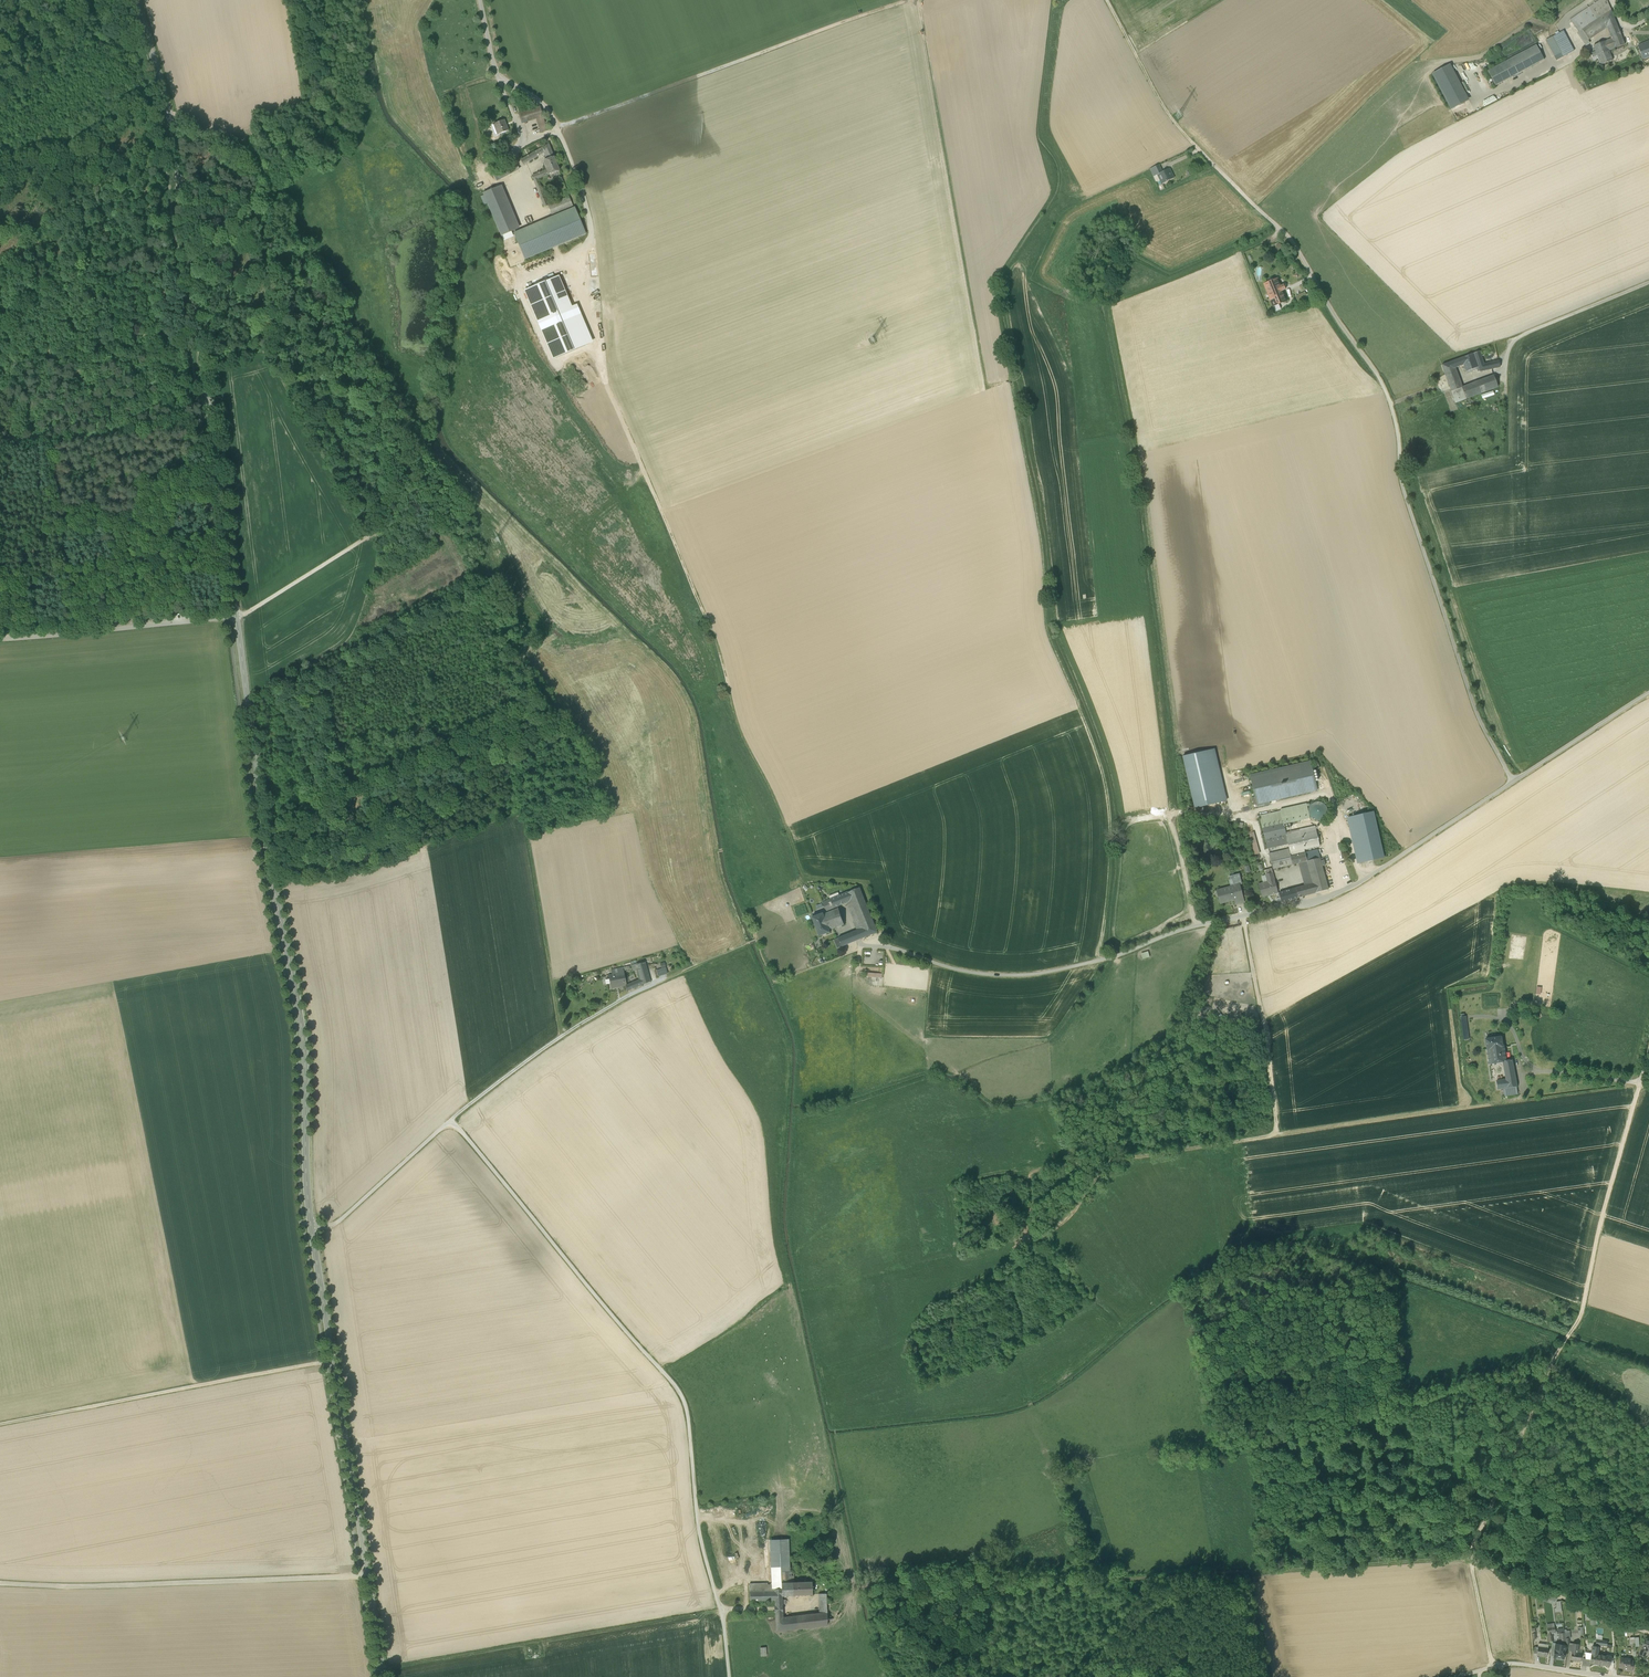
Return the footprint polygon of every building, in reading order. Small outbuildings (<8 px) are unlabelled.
[(1582,30),(1611,10),(1607,0),(1600,0),(1570,20),(1576,29),(1579,26),(1582,30)] [(1619,31),(1611,10),(1582,30),(1578,32),(1577,33),(1586,46),(1590,43),(1588,41),(1589,40),(1606,28),(1606,29),(1607,28),(1610,34),(1619,31)] [(1552,37),(1555,42),(1566,37),(1563,31),(1552,37)] [(1624,45),(1621,35),(1611,39),(1593,46),(1597,55),(1609,51),(1624,45)] [(1555,56),(1561,53),(1555,42),(1552,37),(1547,40),(1555,56)] [(1566,37),(1555,42),(1561,53),(1563,57),(1574,51),(1566,37)] [(1643,59),(1648,57),(1648,55),(1648,42),(1638,46),(1643,59)] [(1536,45),(1507,61),(1515,76),(1544,60),(1536,45)] [(1597,55),(1601,65),(1613,61),(1609,51),(1597,55)] [(1495,86),(1515,76),(1507,61),(1487,71),(1495,86)] [(1452,109),(1469,100),(1450,65),(1433,74),(1452,109)] [(522,124),(536,120),(543,117),(540,107),(519,114),(522,124)] [(1433,112),(1410,123),(1413,129),(1436,118),(1433,112)] [(547,131),(543,117),(536,120),(540,133),(547,131)] [(1453,124),(1450,117),(1419,132),(1422,139),(1453,124)] [(495,124),(499,134),(508,131),(504,120),(495,124)] [(544,153),(547,160),(554,157),(549,144),(520,160),(523,165),(544,153)] [(559,171),(554,157),(547,160),(543,162),(546,170),(548,175),(559,171)] [(493,175),(496,181),(519,169),(516,163),(493,175)] [(1150,169),(1154,177),(1158,175),(1163,173),(1159,165),(1150,169)] [(1158,175),(1162,184),(1174,178),(1170,169),(1163,173),(1158,175)] [(532,176),(534,181),(538,179),(548,175),(546,170),(532,176)] [(544,207),(548,206),(538,179),(534,181),(544,207)] [(501,186),(499,187),(517,229),(520,228),(501,186)] [(517,229),(499,187),(483,194),(501,236),(517,229)] [(569,197),(548,206),(551,215),(573,206),(569,197)] [(514,233),(526,260),(585,234),(574,208),(514,233)] [(559,275),(526,289),(555,358),(594,341),(579,303),(572,306),(559,275)] [(1264,284),(1273,306),(1286,301),(1282,291),(1286,289),(1284,285),(1280,286),(1277,279),(1264,284)] [(1295,296),(1298,302),(1306,299),(1304,293),(1295,296)] [(1478,367),(1480,372),(1500,367),(1499,361),(1490,363),(1484,364),(1480,352),(1471,355),(1468,356),(1473,369),(1478,367)] [(1463,365),(1466,372),(1473,369),(1468,356),(1466,357),(1453,361),(1455,368),(1463,365)] [(1442,365),(1448,382),(1458,378),(1454,368),(1455,368),(1453,361),(1442,365)] [(1494,375),(1462,387),(1466,399),(1498,387),(1494,375)] [(1448,382),(1449,386),(1460,382),(1458,378),(1448,382)] [(1449,386),(1451,392),(1462,387),(1460,382),(1449,386)] [(1456,403),(1466,399),(1462,387),(1451,392),(1456,403)] [(1214,749),(1207,751),(1219,802),(1226,801),(1214,749)] [(1207,751),(1183,756),(1195,808),(1219,802),(1207,751)] [(1311,761),(1250,775),(1257,807),(1263,806),(1262,803),(1269,802),(1317,790),(1311,761)] [(1321,802),(1317,802),(1314,803),(1311,805),(1309,808),(1309,812),(1310,815),(1312,818),(1315,820),(1319,820),(1323,819),(1325,817),(1327,814),(1328,810),(1327,807),(1324,804),(1321,802)] [(1259,816),(1262,828),(1284,824),(1310,818),(1306,804),(1280,809),(1281,811),(1259,816)] [(1373,812),(1352,817),(1362,862),(1384,857),(1373,812)] [(1352,817),(1346,818),(1357,864),(1362,862),(1352,817)] [(1286,833),(1284,824),(1262,828),(1265,839),(1286,834),(1286,833)] [(1273,869),(1293,865),(1290,856),(1305,853),(1304,849),(1320,846),(1315,826),(1286,833),(1286,834),(1288,844),(1289,849),(1290,853),(1289,849),(1268,854),(1273,869)] [(1250,839),(1255,855),(1259,854),(1253,832),(1249,833),(1250,839)] [(1288,844),(1286,834),(1265,839),(1267,849),(1288,844)] [(1289,849),(1288,844),(1267,849),(1268,854),(1289,849)] [(1305,886),(1299,887),(1302,897),(1329,889),(1320,858),(1317,850),(1305,853),(1290,856),(1293,865),(1298,863),(1307,861),(1313,883),(1305,886)] [(1298,863),(1305,886),(1313,883),(1307,861),(1298,863)] [(1258,884),(1262,897),(1267,896),(1267,894),(1272,893),(1278,892),(1272,872),(1265,874),(1265,875),(1267,882),(1263,883),(1258,884)] [(1219,895),(1221,903),(1234,900),(1233,896),(1242,893),(1239,885),(1242,884),(1239,873),(1238,874),(1233,875),(1234,879),(1236,885),(1230,887),(1217,890),(1217,891),(1220,890),(1221,894),(1219,895)] [(878,932),(874,924),(860,888),(848,892),(851,900),(859,919),(863,928),(857,931),(853,932),(857,940),(860,939),(878,932)] [(1282,902),(1299,898),(1296,888),(1279,893),(1282,902)] [(823,903),(826,911),(846,902),(851,900),(848,892),(823,903)] [(1234,900),(1235,904),(1244,902),(1242,893),(1233,896),(1234,900)] [(846,902),(854,921),(859,919),(851,900),(846,902)] [(824,914),(830,930),(844,925),(838,908),(825,914),(824,914)] [(812,917),(819,936),(831,932),(830,930),(824,914),(825,914),(825,913),(824,913),(823,913),(812,917)] [(1168,922),(1170,928),(1188,921),(1186,916),(1168,922)] [(856,927),(857,931),(863,928),(859,919),(854,921),(854,922),(856,927)] [(838,938),(842,947),(851,943),(857,940),(853,932),(838,938)] [(1148,951),(1141,953),(1143,960),(1150,957),(1148,951)] [(650,981),(645,962),(636,964),(637,969),(640,979),(641,985),(650,981)] [(656,970),(658,977),(668,974),(666,967),(656,970)] [(627,991),(641,985),(640,979),(627,985),(624,972),(612,974),(608,975),(611,988),(626,985),(627,991)] [(1485,1039),(1487,1049),(1502,1046),(1501,1037),(1495,1038),(1494,1037),(1492,1037),(1491,1038),(1485,1039)] [(1496,1081),(1497,1089),(1503,1088),(1516,1086),(1515,1078),(1514,1074),(1511,1060),(1506,1061),(1503,1046),(1502,1046),(1487,1049),(1489,1064),(1503,1062),(1506,1079),(1496,1081)] [(1503,1088),(1504,1096),(1518,1094),(1516,1086),(1503,1088)] [(749,1583),(750,1591),(774,1590),(774,1589),(782,1589),(781,1583),(781,1572),(790,1571),(788,1539),(770,1540),(772,1583),(749,1583)] [(759,1555),(758,1539),(750,1540),(751,1554),(756,1554),(756,1557),(757,1557),(758,1560),(760,1559),(759,1555)] [(781,1572),(781,1583),(792,1582),(793,1582),(794,1581),(794,1571),(790,1571),(781,1572)] [(774,1605),(774,1607),(782,1607),(782,1595),(793,1595),(792,1582),(781,1583),(782,1589),(774,1589),(774,1590),(750,1591),(750,1601),(775,1600),(775,1605),(774,1605)] [(792,1582),(793,1595),(812,1594),(812,1582),(793,1582),(792,1582)] [(818,1594),(819,1613),(827,1612),(826,1593),(818,1594)] [(1548,1602),(1554,1604),(1556,1598),(1550,1596),(1548,1602)] [(783,1617),(783,1611),(774,1611),(774,1612),(775,1612),(776,1631),(827,1626),(827,1612),(819,1613),(783,1617)] [(1548,1636),(1552,1635),(1555,1635),(1553,1624),(1550,1625),(1550,1629),(1547,1630),(1548,1636)] [(1645,1657),(1648,1649),(1648,1641),(1644,1639),(1638,1654),(1639,1655),(1640,1655),(1643,1656),(1643,1657),(1644,1656),(1645,1657)] [(1536,1654),(1546,1655),(1547,1647),(1538,1645),(1537,1647),(1536,1653),(1536,1654)] [(1565,1650),(1562,1650),(1555,1649),(1554,1656),(1554,1658),(1564,1659),(1565,1650)] [(1581,1652),(1577,1651),(1572,1650),(1571,1659),(1580,1660),(1581,1652)] [(1589,1663),(1599,1664),(1601,1654),(1597,1654),(1590,1653),(1590,1658),(1589,1663)] [(1611,1655),(1601,1654),(1599,1664),(1609,1665),(1610,1663),(1611,1655)] [(1624,1669),(1632,1670),(1633,1660),(1629,1659),(1629,1658),(1620,1657),(1619,1667),(1624,1667),(1624,1669)]
